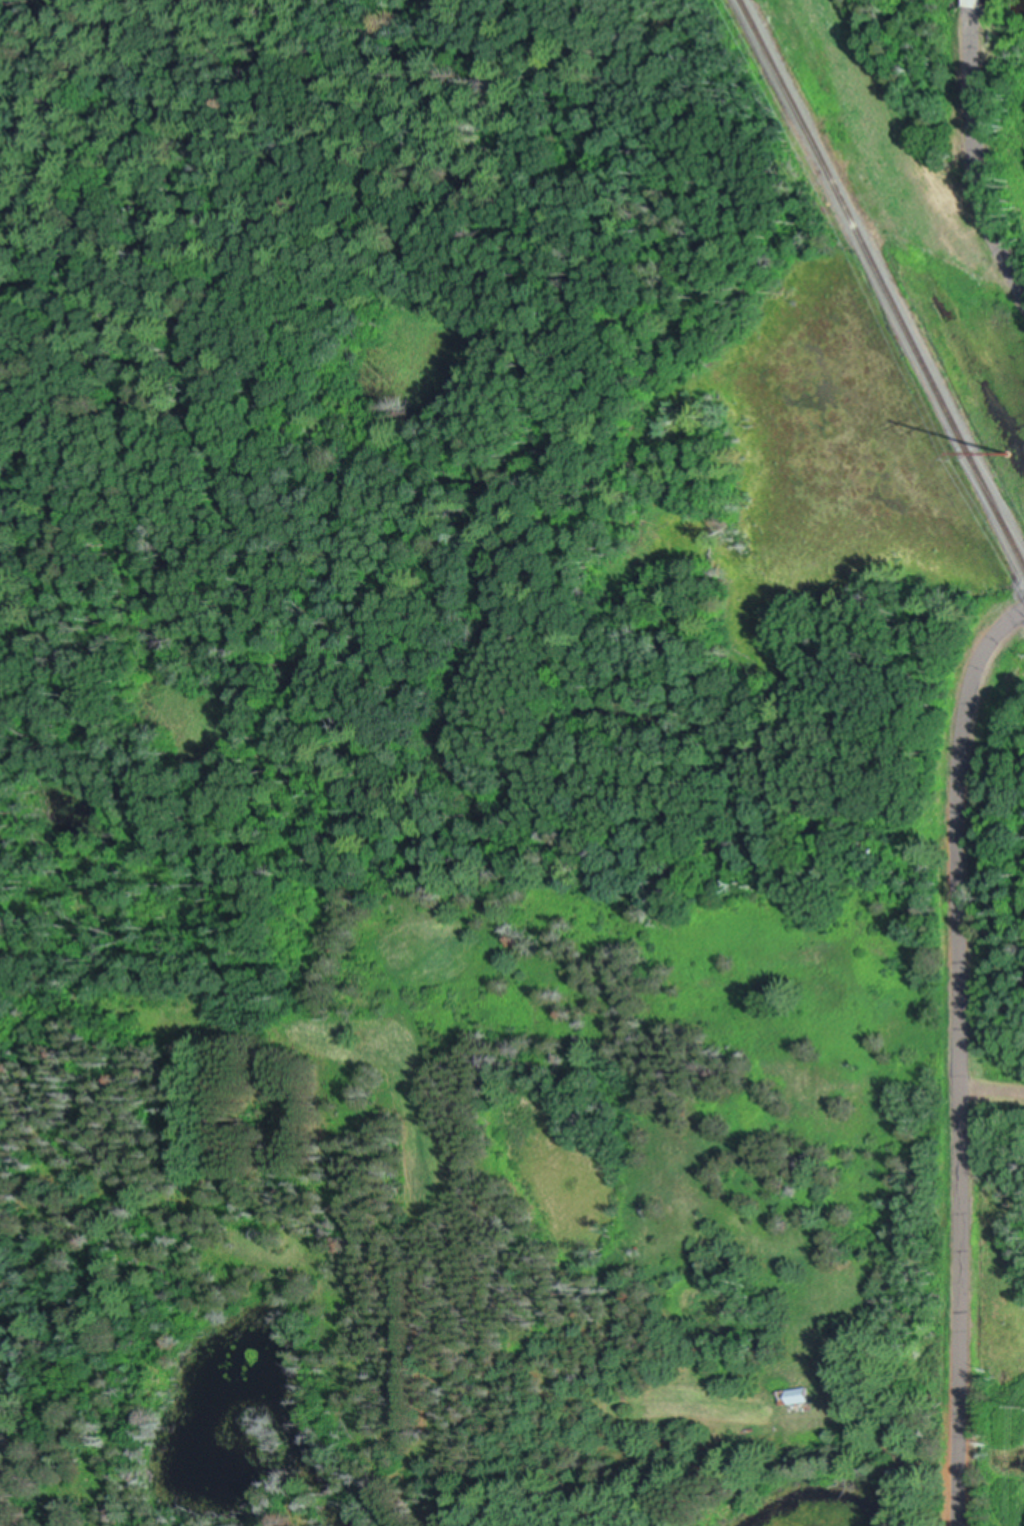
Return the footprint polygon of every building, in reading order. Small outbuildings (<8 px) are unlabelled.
[(985,0),(966,0),(966,10),(985,10),(985,0)] [(783,1407),(811,1407),(811,1393),(783,1393),(783,1407)]
